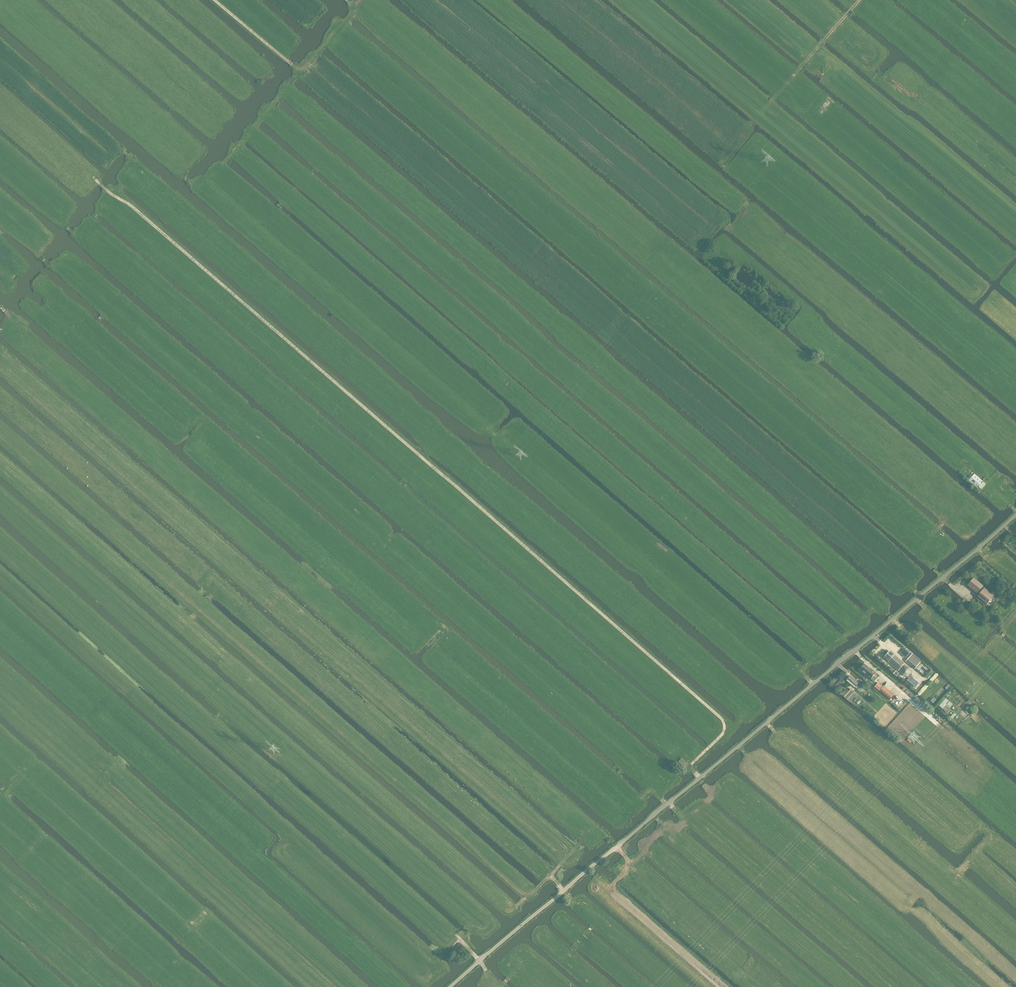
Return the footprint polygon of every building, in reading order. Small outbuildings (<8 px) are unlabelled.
[(983,482),(974,474),(969,480),(977,488),(978,487),(981,489),(986,484),(983,481),(983,482)] [(973,579),(969,585),(978,592),(979,592),(980,593),(978,596),(987,604),(992,597),(983,590),(982,591),(980,589),(983,587),(983,586),(974,578),(973,579)] [(890,651),(885,657),(889,661),(898,670),(900,671),(901,671),(904,666),(903,665),(904,664),(890,651)] [(913,653),(906,661),(914,669),(922,661),(913,653)] [(865,664),(860,669),(866,675),(870,679),(871,679),(874,681),(876,679),(873,676),(876,673),(865,664)] [(904,666),(901,671),(902,676),(908,677),(911,672),(909,667),(904,666)] [(850,676),(847,680),(853,685),(855,687),(858,690),(862,686),(864,685),(863,683),(862,681),(859,682),(858,683),(856,681),(850,676)] [(843,682),(841,680),(833,688),(836,690),(843,682)] [(847,690),(842,695),(847,700),(854,692),(853,691),(850,689),(848,690),(847,690)] [(937,704),(943,709),(950,701),(944,696),(937,704)] [(688,764),(681,758),(676,764),(683,770),(688,764)] [(669,776),(660,783),(664,787),(673,780),(669,776)] [(460,943),(451,952),(458,958),(466,949),(460,943)]
